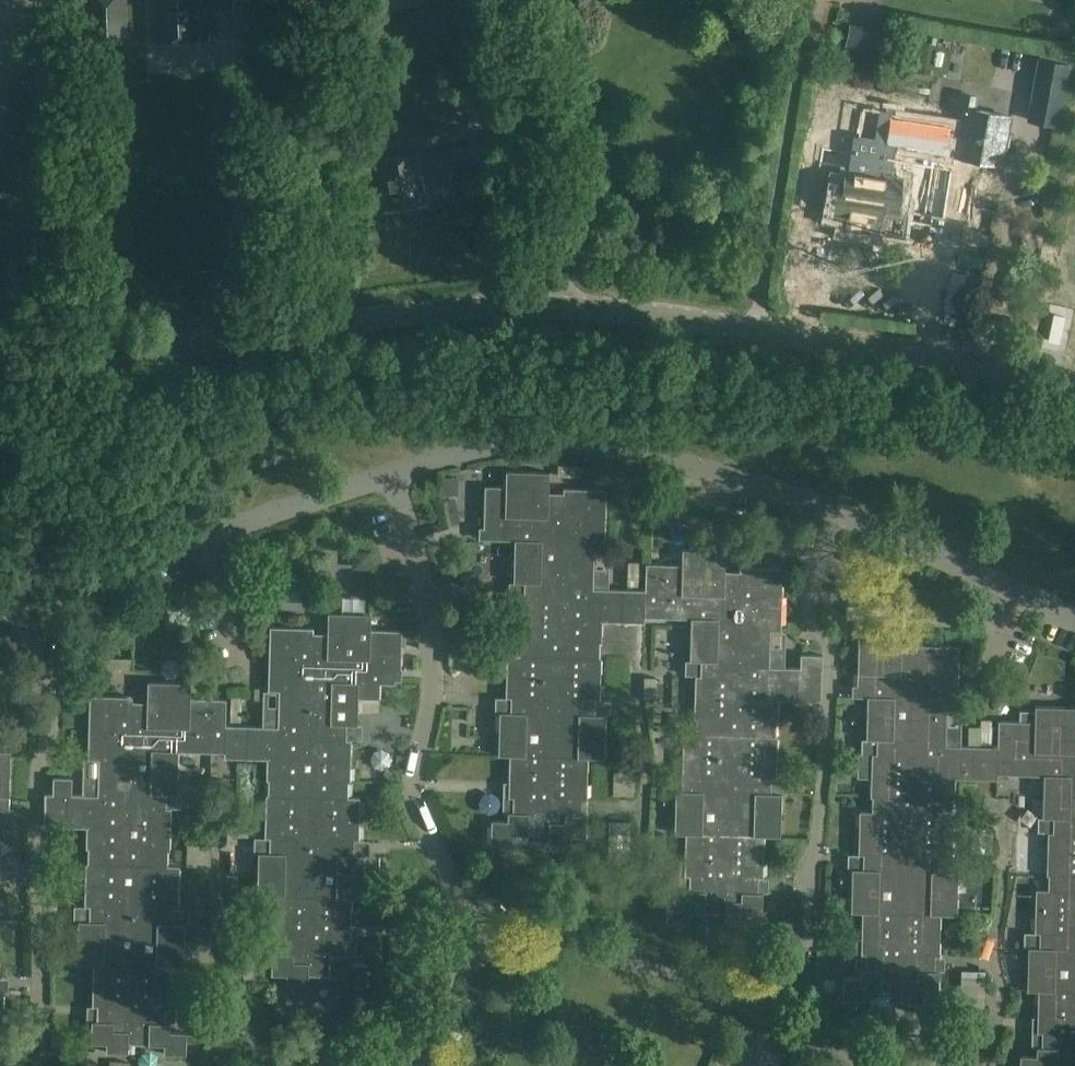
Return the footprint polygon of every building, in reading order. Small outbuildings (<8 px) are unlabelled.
[(128,41),(126,0),(86,0),(88,43),(128,41)] [(229,1),(229,0),(153,0),(154,41),(201,40),(201,41),(217,40),(217,17),(201,17),(200,10),(230,10),(229,1)] [(1057,126),(1060,103),(1070,53),(1028,46),(1026,56),(1038,58),(1032,93),(1027,120),(1057,126)] [(953,111),(964,113),(955,155),(1002,164),(1011,116),(975,109),(977,97),(956,93),(953,111)] [(542,98),(544,109),(552,107),(551,100),(551,97),(542,98)] [(840,180),(835,215),(846,216),(844,228),(877,233),(881,210),(894,213),(900,178),(891,177),(896,144),(945,152),(950,126),(889,116),(885,140),(853,135),(846,181),(840,180)] [(467,146),(425,153),(429,172),(471,165),(467,146)] [(416,155),(376,163),(386,210),(425,203),(416,155)] [(582,466),(558,465),(558,476),(582,476),(582,466)] [(666,470),(660,489),(670,492),(676,473),(666,470)] [(510,756),(509,783),(504,783),(503,812),(509,812),(509,813),(509,822),(492,821),(491,843),(513,843),(513,835),(529,835),(529,830),(549,831),(549,836),(549,845),(571,846),(571,837),(586,838),(587,815),(587,814),(581,814),(581,800),(586,800),(588,758),(605,758),(605,733),(606,716),(599,716),(596,715),(596,701),(599,701),(601,656),(599,656),(600,641),(602,641),(602,621),(644,623),(645,617),(691,619),(690,643),(690,662),(686,662),(685,676),(696,675),(695,719),(697,719),(697,734),(684,733),(682,776),(687,777),(687,791),(682,791),(677,791),(676,809),(675,834),(686,835),(685,876),(690,876),(689,892),(685,892),(684,900),(668,899),(667,921),(689,921),(689,913),(706,914),(706,908),(726,909),(725,914),(725,922),(747,923),(747,915),(762,915),(762,893),(757,893),(758,878),(763,879),(764,836),(781,837),(782,811),(780,811),(781,794),(775,794),(770,794),(771,778),(776,779),(777,736),(775,736),(776,721),(778,721),(779,699),(821,701),(822,696),(823,670),(823,656),(801,655),(801,669),(785,668),(770,668),(771,633),(781,633),(783,569),(740,568),(740,572),(739,597),(724,596),(725,571),(725,567),(712,566),(712,551),(683,550),(682,565),(646,564),(645,591),(609,590),(593,589),(595,553),(605,553),(608,490),(563,488),(563,494),(562,518),(547,518),(548,493),(549,488),(535,487),(536,473),(506,472),(506,487),(486,487),(484,540),(515,541),(515,565),(514,583),(520,583),(525,583),(524,598),(520,597),(518,641),(520,641),(520,656),(508,655),(506,698),(512,698),(512,713),(507,713),(500,713),(500,731),(499,756),(510,756)] [(639,561),(628,561),(628,586),(638,586),(639,561)] [(306,590),(282,590),(282,600),(306,600),(306,590)] [(351,753),(351,741),(351,740),(347,740),(347,725),(358,725),(358,712),(359,699),(380,699),(380,684),(396,684),(396,680),(396,668),(400,668),(402,632),(370,631),(370,615),(340,613),(340,629),(328,629),(328,634),(328,658),(313,658),(313,634),(313,629),(270,629),(270,691),(270,693),(281,693),(281,728),(263,727),(227,726),(227,700),(191,699),(191,683),(162,683),(162,696),(148,696),(148,704),(147,703),(147,726),(133,726),(133,703),(133,697),(90,697),(90,760),(98,760),(98,795),(84,795),(72,795),(72,778),(53,778),(53,795),(46,795),(45,795),(45,828),(46,828),(86,828),(86,851),(87,851),(87,864),(86,864),(86,907),(90,907),(90,921),(86,921),(86,922),(78,922),(78,939),(78,965),(94,965),(94,967),(95,967),(93,1007),(97,1007),(97,1022),(92,1022),(92,1044),(107,1044),(107,1053),(128,1053),(128,1044),(128,1040),(149,1040),(149,1045),(164,1045),(164,1054),(186,1054),(186,1032),(171,1032),(171,1024),(166,1024),(166,1008),(170,1008),(170,994),(170,966),(183,966),(183,943),(185,925),(178,925),(174,925),(174,910),(178,910),(178,867),(168,867),(168,851),(170,851),(170,808),(170,807),(168,807),(168,793),(173,793),(179,793),(179,775),(179,752),(226,752),(226,759),(268,759),(268,780),(269,780),(269,795),(267,795),(265,838),(271,838),(271,853),(266,853),(259,852),(258,871),(260,871),(260,896),(276,896),(275,938),(277,938),(277,953),(272,953),(272,975),(287,975),(287,985),(309,985),(309,971),(330,971),(330,977),(345,977),(345,986),(367,986),(367,965),(351,965),(351,956),(347,956),(347,941),(353,941),(353,898),(364,899),(364,874),(358,874),(358,856),(353,856),(353,842),(360,842),(360,826),(360,798),(348,798),(348,782),(351,782),(351,753)] [(939,982),(940,972),(934,972),(935,956),(939,956),(940,914),(957,914),(957,889),(958,872),(952,872),(947,872),(948,857),(953,857),(954,815),(952,815),(953,799),(955,799),(955,779),(998,780),(998,775),(1044,776),(1043,800),(1042,817),(1048,818),(1054,818),(1053,833),(1048,833),(1046,875),(1049,875),(1048,890),(1036,890),(1035,932),(1040,932),(1040,948),(1034,947),(1030,948),(1029,965),(1028,990),(1038,990),(1037,1018),(1032,1018),(1031,1047),(1037,1047),(1037,1056),(1021,1056),(1020,1065),(1058,1065),(1058,1064),(1074,1065),(1074,708),(1066,708),(1036,707),(1036,712),(1036,723),(1019,723),(1000,722),(1000,727),(999,749),(968,748),(962,748),(945,747),(946,710),(957,710),(959,646),(916,645),(916,651),(915,674),(900,674),(901,650),(901,644),(902,629),(889,629),(859,628),(858,649),(857,696),(868,697),(868,722),(867,740),(872,739),(877,740),(877,755),(873,755),(861,754),(858,754),(857,778),(872,778),(871,797),(875,797),(874,812),(861,812),(859,855),(865,855),(864,870),(854,870),(853,887),(852,913),(863,913),(862,940),(857,940),(856,969),(861,969),(861,978),(846,977),(844,977),(843,1000),(865,1000),(866,992),(882,992),(902,993),(901,1001),(923,1002),(924,993),(939,994),(939,982)] [(655,665),(655,646),(633,646),(632,665),(655,665)] [(132,659),(109,658),(109,668),(132,669),(132,659)] [(655,698),(655,678),(645,677),(644,698),(655,698)] [(9,820),(13,820),(14,809),(9,809),(10,772),(11,752),(0,751),(0,819),(9,820)] [(635,773),(615,771),(614,794),(634,795),(635,773)] [(226,837),(247,837),(248,823),(227,822),(226,837)] [(972,828),(972,839),(993,840),(994,829),(972,828)] [(993,840),(972,839),(972,852),(993,852),(993,840)] [(188,845),(187,857),(190,857),(190,867),(212,867),(212,845),(188,845)] [(257,979),(257,958),(244,957),(244,978),(257,979)] [(962,993),(985,994),(986,979),(962,978),(962,993)] [(985,994),(962,993),(961,1006),(985,1007),(986,994),(985,994)] [(203,1014),(218,1022),(223,1012),(208,1004),(203,1014)] [(934,1020),(921,1019),(920,1036),(933,1036),(934,1020)]
